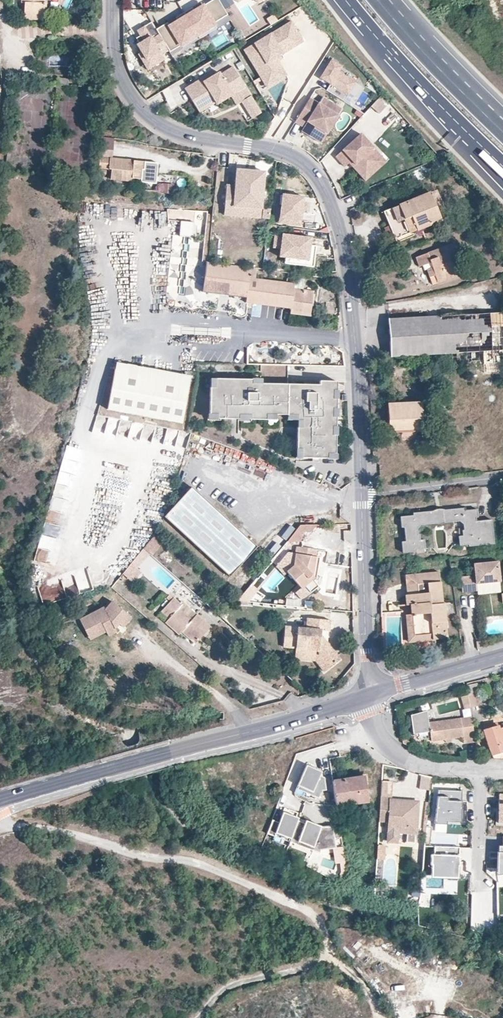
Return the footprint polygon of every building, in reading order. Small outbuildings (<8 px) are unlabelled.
[(21,3),(24,3),(24,19),(46,19),(46,3),(44,3),(38,3),(38,0),(21,0),(21,3)] [(227,14),(224,8),(219,0),(212,0),(203,5),(203,6),(203,7),(195,12),(192,7),(184,12),(200,39),(207,34),(204,28),(227,14)] [(224,8),(236,0),(219,0),(224,8)] [(203,5),(201,2),(192,7),(195,12),(203,7),(203,6),(203,5)] [(200,39),(184,12),(176,17),(179,22),(170,27),(167,22),(156,29),(169,50),(169,52),(181,45),(180,43),(188,38),(192,43),(200,39)] [(8,24),(8,14),(0,15),(0,24),(8,24)] [(207,34),(231,20),(227,14),(204,28),(207,34)] [(170,27),(179,22),(176,17),(167,22),(170,27)] [(291,21),(283,26),(295,46),(303,42),(291,21)] [(156,29),(151,22),(137,31),(140,35),(141,37),(137,40),(139,43),(137,45),(141,52),(146,60),(149,58),(154,66),(165,59),(162,54),(169,50),(156,29)] [(31,25),(15,25),(16,37),(31,36),(31,25)] [(271,61),(276,58),(274,55),(280,51),(282,55),(295,46),(283,26),(244,50),(262,80),(277,71),(271,61)] [(172,55),(192,43),(188,38),(180,43),(181,45),(169,52),(172,55)] [(141,52),(138,54),(147,70),(154,66),(149,58),(146,60),(141,52)] [(344,98),(356,79),(338,68),(341,63),(331,57),(320,74),(330,81),(326,87),(344,98)] [(276,58),(271,61),(277,71),(287,75),(276,58)] [(245,87),(232,67),(220,74),(218,72),(203,82),(201,78),(184,89),(195,106),(211,96),(215,102),(216,104),(245,87)] [(266,88),(287,75),(277,71),(262,80),(266,88)] [(343,107),(323,95),(319,101),(339,113),(343,107)] [(199,112),(215,102),(211,96),(195,106),(199,112)] [(260,113),(250,96),(241,101),(252,119),(260,113)] [(326,134),(339,113),(319,101),(310,96),(295,119),(304,125),(306,121),(326,134)] [(326,134),(306,121),(304,125),(302,128),(321,140),(326,134)] [(383,153),(363,130),(347,145),(337,153),(347,164),(351,160),(358,154),(361,158),(357,161),(364,170),(383,153)] [(367,178),(388,159),(383,153),(364,170),(362,172),(367,178)] [(357,161),(361,158),(358,154),(351,160),(355,164),(357,161)] [(124,159),(99,157),(98,168),(111,169),(110,179),(132,181),(132,178),(140,178),(141,168),(143,168),(144,161),(131,160),(130,164),(123,164),(124,159)] [(158,162),(144,161),(143,168),(141,168),(140,178),(140,181),(156,183),(158,162)] [(245,173),(237,172),(235,188),(227,187),(225,209),(234,210),(234,209),(257,211),(259,183),(244,182),(245,173)] [(245,173),(244,182),(264,183),(265,174),(245,173)] [(173,184),(161,184),(161,192),(173,192),(173,184)] [(437,190),(429,193),(436,209),(444,206),(437,190)] [(436,209),(429,193),(383,211),(396,242),(406,239),(404,235),(449,217),(444,206),(436,209)] [(301,223),(304,199),(283,197),(280,221),(301,223)] [(234,210),(225,209),(225,217),(261,220),(262,211),(257,211),(234,209),(234,210)] [(194,237),(195,222),(180,222),(180,236),(194,237)] [(282,234),(279,257),(285,258),(308,261),(310,245),(311,238),(282,234)] [(170,235),(170,277),(182,277),(182,248),(182,235),(170,235)] [(418,266),(430,262),(432,261),(434,267),(432,267),(425,269),(431,285),(455,277),(452,268),(461,265),(454,244),(415,258),(418,266)] [(308,261),(285,258),(284,264),(313,267),(316,246),(310,245),(308,261)] [(213,262),(208,261),(206,261),(202,291),(246,297),(246,302),(290,308),(290,313),(309,315),(313,291),(294,288),(294,283),(255,278),(256,268),(213,262)] [(490,350),(492,350),(491,343),(490,313),(388,319),(391,356),(426,354),(426,363),(431,363),(431,354),(450,353),(456,352),(465,352),(490,350)] [(492,350),(492,356),(502,356),(502,342),(491,343),(492,350)] [(490,350),(465,352),(465,362),(491,360),(490,350)] [(190,378),(117,364),(116,372),(189,386),(190,378)] [(189,386),(116,372),(108,412),(181,426),(189,386)] [(261,379),(210,379),(210,419),(232,419),(232,413),(238,413),(238,419),(276,420),(276,415),(287,415),(297,415),(297,420),(303,421),(303,434),(297,434),(296,457),(335,458),(337,381),(320,381),(319,385),(261,384),(261,379)] [(408,405),(403,406),(388,406),(389,433),(402,432),(402,423),(423,422),(422,405),(408,405)] [(423,431),(423,422),(402,423),(402,432),(423,431)] [(201,494),(192,486),(182,497),(184,500),(192,492),(198,498),(201,494)] [(257,546),(201,494),(198,498),(192,492),(184,500),(182,497),(165,517),(231,577),(257,546)] [(435,511),(433,511),(413,513),(413,515),(401,517),(401,527),(404,527),(405,541),(401,542),(402,553),(416,551),(416,550),(425,549),(424,540),(420,540),(420,534),(418,535),(417,529),(421,525),(436,523),(438,522),(443,521),(444,523),(460,522),(464,525),(464,531),(462,531),(463,536),(458,537),(459,546),(468,545),(469,547),(494,545),(492,520),(476,522),(476,518),(478,518),(478,510),(465,511),(465,508),(446,510),(445,510),(443,510),(443,512),(435,513),(435,511)] [(311,524),(301,525),(287,541),(303,542),(303,532),(311,532),(311,524)] [(151,555),(168,536),(159,528),(143,548),(151,555)] [(42,535),(40,545),(53,547),(54,537),(42,535)] [(299,554),(295,553),(293,566),(288,569),(288,570),(286,570),(301,589),(305,586),(310,593),(318,586),(313,579),(316,577),(318,557),(314,556),(315,549),(300,547),(299,554)] [(38,548),(36,561),(51,563),(53,551),(38,548)] [(147,557),(140,551),(132,562),(138,567),(147,557)] [(142,571),(138,567),(132,562),(123,573),(133,582),(142,571)] [(497,562),(473,564),(474,576),(460,577),(461,592),(476,591),(476,584),(499,582),(497,562)] [(405,575),(407,594),(404,595),(405,605),(410,604),(411,615),(405,615),(408,642),(447,638),(442,603),(441,603),(438,571),(405,575)] [(73,576),(62,581),(70,597),(81,592),(73,576)] [(305,586),(301,589),(297,591),(303,598),(310,593),(305,586)] [(252,602),(256,591),(249,588),(245,599),(252,602)] [(174,597),(173,598),(170,600),(161,611),(169,617),(165,622),(179,634),(182,631),(185,628),(198,640),(210,626),(183,602),(182,603),(174,597)] [(132,617),(112,600),(106,608),(105,609),(104,606),(87,615),(88,616),(96,634),(98,636),(107,632),(110,637),(117,633),(115,628),(114,625),(117,621),(119,623),(123,627),(132,617)] [(97,637),(88,616),(87,615),(85,615),(80,618),(91,640),(97,637)] [(295,648),(294,652),(318,654),(328,668),(340,660),(321,634),(321,630),(329,631),(330,620),(307,618),(306,627),(297,627),(295,648)] [(297,627),(285,625),(283,647),(295,648),(297,627)] [(195,643),(198,640),(185,628),(182,631),(195,643)] [(474,641),(464,643),(466,655),(476,654),(474,641)] [(318,654),(294,652),(294,659),(316,661),(323,672),(328,668),(318,654)] [(478,683),(467,685),(468,692),(477,691),(481,690),(478,683)] [(477,693),(469,695),(470,706),(479,705),(477,693)] [(475,740),(472,718),(429,724),(428,712),(411,714),(413,732),(430,730),(431,739),(445,737),(452,737),(463,735),(464,742),(475,740)] [(500,725),(497,726),(495,722),(483,726),(494,759),(502,759),(502,727),(501,728),(500,725)] [(305,767),(297,785),(312,792),(311,795),(319,798),(322,791),(326,790),(324,777),(321,775),(322,772),(315,769),(314,771),(305,767)] [(364,776),(332,780),(336,805),(368,800),(364,776)] [(382,781),(381,796),(391,797),(393,782),(382,781)] [(460,796),(437,793),(433,827),(446,828),(446,826),(460,827),(460,796)] [(416,834),(419,802),(391,800),(391,797),(381,796),(379,821),(389,822),(388,832),(397,832),(416,834)] [(272,820),(267,834),(274,836),(275,833),(313,847),(312,850),(320,850),(335,848),(332,827),(324,828),(315,824),(314,827),(288,817),(289,814),(283,812),(279,822),(272,820)] [(349,820),(338,822),(339,828),(351,827),(349,820)] [(397,832),(388,832),(387,843),(397,843),(397,832)] [(458,846),(435,846),(435,853),(431,853),(431,878),(458,878),(458,846)]
